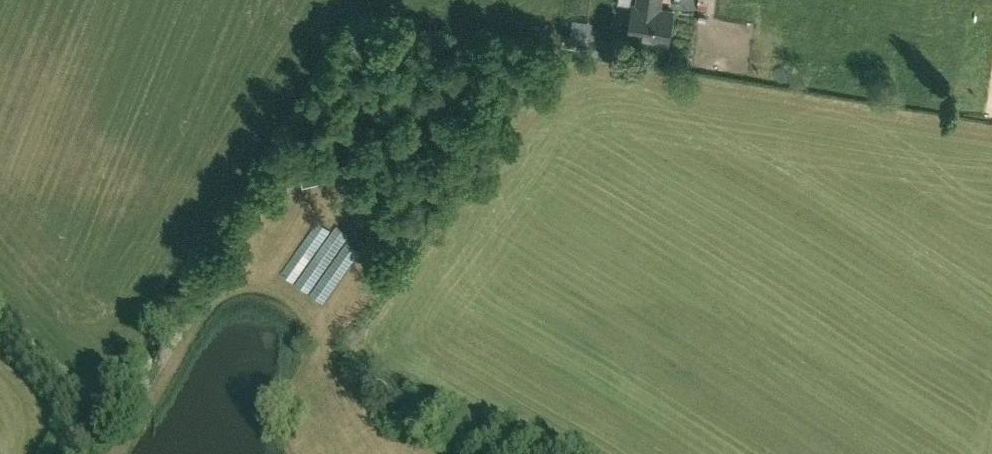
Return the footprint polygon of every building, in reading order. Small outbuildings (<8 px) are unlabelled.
[(635,5),(632,4),(627,39),(667,45),(673,10),(656,8),(657,0),(636,0),(635,5)]
